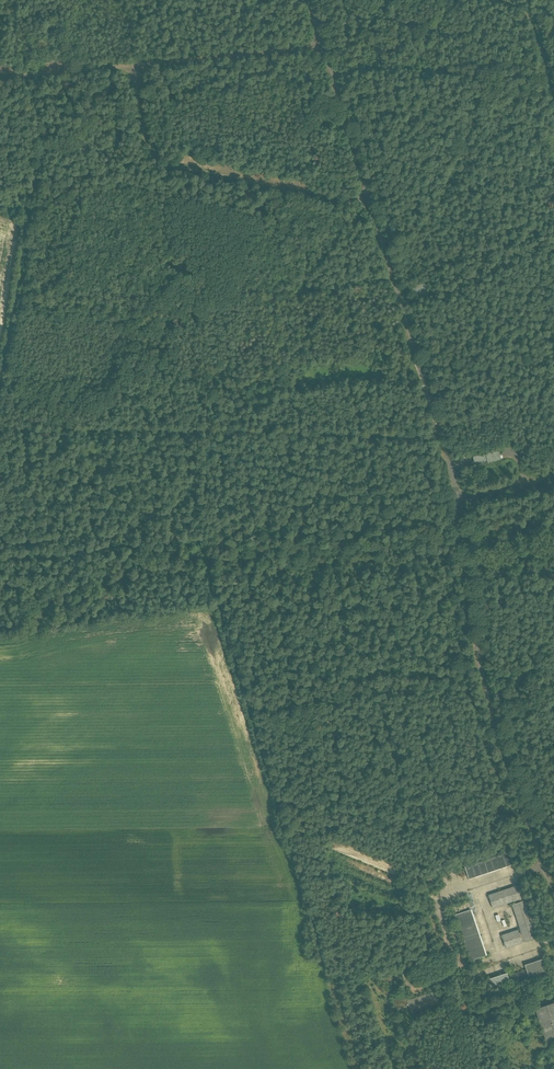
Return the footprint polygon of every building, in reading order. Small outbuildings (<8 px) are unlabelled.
[(389,234),(399,231),(396,222),(387,225),(389,234)] [(500,450),(474,456),(476,466),(502,460),(500,450)] [(510,852),(466,867),(470,879),(515,865),(510,852)] [(519,930),(502,936),(506,949),(523,943),(522,940),(524,940),(525,943),(540,938),(527,900),(523,901),(522,900),(527,898),(523,885),(489,896),(494,909),(515,902),(515,904),(512,905),(521,932),(520,933),(519,930)] [(472,910),(457,915),(472,962),(487,957),(472,910)] [(506,971),(487,977),(491,988),(509,982),(510,986),(549,973),(544,957),(525,963),(527,969),(507,975),(506,971)] [(408,993),(392,998),(396,1009),(409,1005),(411,1013),(440,1004),(436,990),(409,998),(408,993)] [(535,1007),(547,1041),(553,1038),(553,1001),(535,1007)]
